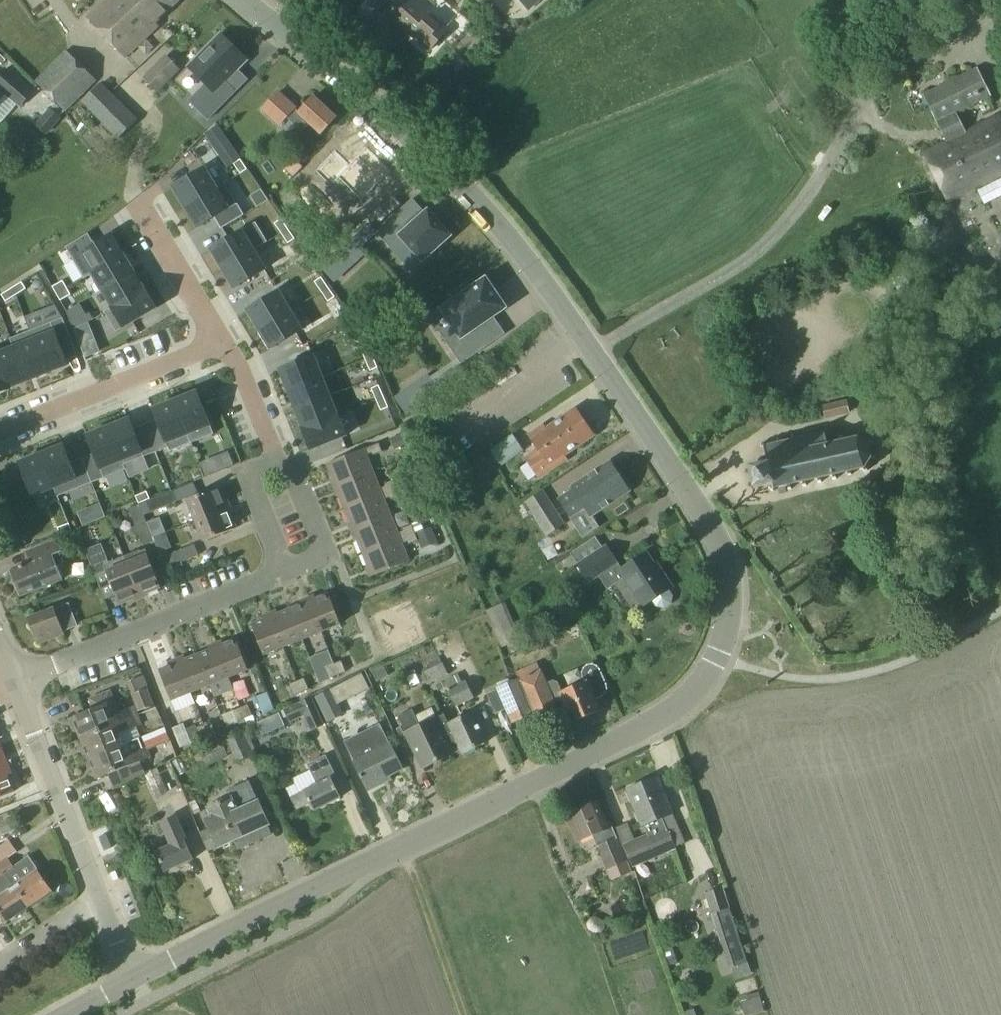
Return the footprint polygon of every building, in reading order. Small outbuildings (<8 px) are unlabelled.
[(125,57),(157,27),(155,24),(180,0),(107,0),(88,18),(125,57)] [(428,51),(447,30),(413,0),(382,0),(377,6),(428,51)] [(460,13),(446,0),(427,0),(450,23),(460,13)] [(529,12),(542,0),(518,0),(529,12)] [(219,34),(188,67),(205,84),(188,101),(207,119),(236,90),(225,80),(236,68),(245,59),(219,34)] [(33,80),(61,110),(94,80),(65,50),(33,80)] [(145,78),(157,91),(179,70),(167,57),(145,78)] [(2,91),(17,103),(28,91),(3,68),(0,71),(0,93),(2,91)] [(923,94),(946,143),(965,134),(954,113),(989,96),(975,68),(923,94)] [(88,103),(102,118),(96,124),(115,145),(143,119),(109,84),(88,103)] [(301,130),(302,131),(309,123),(321,134),(335,118),(313,97),(298,113),(294,109),(295,108),(278,92),(262,109),(279,125),(287,116),(301,130)] [(33,124),(44,134),(58,118),(47,108),(33,124)] [(946,143),(925,153),(948,200),(1000,174),(1000,121),(999,117),(965,134),(946,143)] [(133,142),(148,138),(145,128),(130,132),(133,142)] [(329,147),(310,168),(326,182),(336,171),(359,192),(384,165),(360,143),(344,161),(329,147)] [(240,160),(232,166),(239,176),(247,170),(240,160)] [(204,169),(173,188),(185,208),(216,189),(204,169)] [(216,189),(185,208),(198,228),(228,210),(216,189)] [(396,213),(375,232),(389,247),(401,237),(422,261),(449,236),(427,211),(424,214),(409,228),(396,213)] [(281,219),(273,225),(280,235),(288,229),(281,219)] [(935,224),(918,232),(928,250),(944,242),(935,224)] [(288,229),(280,235),(287,245),(295,239),(288,229)] [(241,232),(211,250),(223,270),(253,251),(241,232)] [(111,236),(80,255),(92,274),(123,256),(111,236)] [(253,251),(223,270),(234,289),(265,270),(253,251)] [(123,256),(92,274),(103,292),(133,273),(123,256)] [(133,273),(103,292),(113,309),(144,291),(133,273)] [(321,278),(313,283),(320,293),(328,287),(321,278)] [(451,296),(455,301),(442,310),(460,337),(447,346),(460,365),(486,347),(474,329),(504,308),(485,280),(470,290),(467,286),(451,296)] [(62,281),(51,287),(57,295),(67,289),(62,281)] [(21,284),(11,291),(17,299),(27,293),(21,284)] [(328,287),(320,293),(327,303),(335,297),(328,287)] [(67,289),(57,295),(62,304),(72,298),(67,289)] [(11,291),(1,297),(7,305),(17,299),(11,291)] [(144,291),(113,309),(124,329),(155,310),(144,291)] [(278,292),(248,311),(259,330),(290,311),(278,292)] [(290,311),(259,330),(271,349),(302,331),(290,311)] [(81,317),(70,321),(74,331),(85,326),(81,317)] [(62,352),(74,348),(62,319),(50,323),(62,352)] [(50,323),(29,332),(46,374),(67,365),(62,352),(50,323)] [(29,332),(10,339),(14,348),(27,381),(46,374),(29,332)] [(84,357),(97,352),(92,341),(82,345),(79,346),(84,357)] [(369,346),(359,350),(364,361),(373,357),(369,346)] [(27,381),(14,348),(13,348),(0,353),(0,369),(8,389),(27,381)] [(297,363),(280,370),(289,391),(322,378),(314,357),(297,363)] [(373,357),(364,361),(369,372),(378,368),(373,357)] [(406,390),(416,405),(437,388),(430,378),(428,374),(406,390)] [(322,378),(289,391),(296,410),(330,397),(322,378)] [(380,385),(371,389),(376,400),(385,396),(380,385)] [(197,393),(175,402),(189,435),(211,426),(204,409),(197,393)] [(385,396),(376,400),(381,411),(390,407),(385,396)] [(330,397),(296,410),(304,429),(337,416),(330,397)] [(849,401),(825,406),(827,417),(851,413),(849,401)] [(175,402),(153,411),(160,427),(167,444),(189,435),(175,402)] [(525,461),(537,477),(551,468),(566,458),(564,454),(592,435),(590,432),(592,431),(579,411),(577,413),(575,409),(547,428),(544,425),(528,435),(539,451),(525,461)] [(337,416),(304,429),(313,450),(346,437),(337,416)] [(130,420),(109,429),(122,462),(143,453),(136,437),(130,420)] [(109,429),(88,437),(94,454),(101,470),(122,462),(109,429)] [(760,458),(758,461),(759,465),(766,463),(771,484),(772,487),(769,490),(772,492),(774,489),(786,486),(787,491),(791,490),(790,486),(802,483),(803,487),(806,486),(805,482),(816,480),(817,484),(821,483),(820,479),(831,476),(832,480),(836,480),(835,475),(847,473),(848,477),(851,476),(850,472),(861,469),(865,473),(867,471),(864,468),(869,459),(874,460),(875,457),(870,456),(868,446),(872,444),(870,441),(866,444),(857,438),(859,434),(855,433),(854,438),(843,440),(842,436),(839,437),(840,441),(827,444),(825,434),(827,432),(824,429),(822,433),(810,435),(809,431),(806,432),(807,436),(795,439),(794,434),(791,435),(792,440),(780,442),(779,438),(775,439),(776,443),(765,446),(761,444),(760,447),(763,449),(765,457),(760,458)] [(405,441),(401,433),(389,438),(393,446),(405,441)] [(493,452),(504,466),(526,451),(515,436),(493,452)] [(327,463),(337,486),(373,472),(367,455),(371,454),(372,455),(382,451),(379,442),(327,463)] [(64,447),(42,456),(55,489),(77,480),(71,463),(64,447)] [(42,456),(20,465),(27,481),(33,496),(34,498),(55,489),(42,456)] [(573,490),(559,499),(571,517),(585,508),(591,516),(628,492),(626,489),(629,487),(612,461),(571,487),(573,490)] [(759,465),(748,467),(750,478),(752,489),(771,484),(766,463),(759,465)] [(214,464),(202,468),(206,478),(217,473),(214,464)] [(202,468),(191,473),(195,482),(206,478),(202,468)] [(337,486),(346,508),(397,488),(397,487),(394,481),(394,479),(384,483),(384,484),(379,487),(373,472),(337,486)] [(394,481),(397,487),(407,483),(404,477),(394,481)] [(33,496),(32,497),(26,481),(3,490),(15,519),(38,510),(34,498),(33,496)] [(407,483),(397,487),(397,488),(400,496),(401,499),(411,495),(407,483)] [(145,487),(134,492),(138,501),(149,497),(145,487)] [(186,500),(194,521),(226,508),(218,487),(197,495),(186,500)] [(346,508),(354,530),(391,516),(385,500),(390,498),(390,500),(400,496),(397,488),(346,508)] [(546,537),(564,525),(542,490),(524,502),(546,537)] [(145,501),(150,512),(176,502),(172,491),(146,501),(145,501)] [(128,508),(132,520),(143,546),(153,542),(139,504),(128,508)] [(226,508),(194,521),(203,542),(235,529),(226,508)] [(354,530),(363,553),(415,532),(411,524),(402,528),(403,529),(397,532),(391,516),(354,530)] [(411,524),(415,532),(423,529),(419,521),(411,524)] [(69,523),(58,527),(62,537),(73,532),(69,523)] [(423,529),(415,532),(418,541),(420,546),(436,540),(430,526),(423,529)] [(415,532),(363,553),(372,575),(409,560),(403,545),(408,542),(409,544),(418,541),(415,532)] [(570,552),(578,564),(588,581),(616,563),(606,546),(603,548),(595,536),(570,552)] [(14,570),(24,595),(63,579),(54,556),(64,551),(59,538),(25,552),(30,563),(14,570)] [(119,605),(140,596),(124,557),(108,564),(100,544),(86,550),(97,578),(107,574),(115,594),(119,605)] [(168,555),(172,566),(198,555),(193,544),(168,555)] [(145,549),(124,557),(140,596),(160,588),(145,549)] [(171,566),(172,566),(168,555),(166,550),(159,553),(165,569),(170,567),(171,566)] [(619,571),(641,606),(652,599),(656,605),(662,607),(668,602),(670,597),(665,590),(668,588),(658,573),(656,574),(644,555),(619,571)] [(308,597),(322,630),(341,623),(328,592),(316,597),(314,594),(308,597)] [(303,603),(291,607),(303,638),(322,630),(308,597),(301,599),(303,603)] [(29,619),(39,644),(65,633),(64,631),(78,625),(69,603),(29,619)] [(276,609),(270,612),(284,646),(303,638),(291,607),(278,613),(276,609)] [(284,646),(270,612),(263,615),(265,618),(251,623),(264,654),(284,646)] [(215,643),(229,676),(248,668),(237,639),(223,644),(222,640),(215,643)] [(199,654),(211,684),(229,676),(215,643),(208,646),(210,650),(199,654)] [(184,656),(178,658),(191,692),(211,684),(199,654),(185,660),(184,656)] [(191,692),(178,658),(171,661),(172,665),(159,671),(171,700),(191,692)] [(427,670),(442,664),(439,658),(425,664),(427,670)] [(333,664),(338,675),(345,672),(340,661),(333,664)] [(330,678),(338,675),(333,664),(326,667),(330,678)] [(388,677),(382,664),(371,669),(377,682),(388,677)] [(422,673),(427,684),(447,675),(442,664),(427,670),(422,673)] [(606,691),(606,687),(599,671),(596,667),(592,666),(587,666),(583,669),(581,674),(581,678),(583,682),(560,692),(557,683),(552,682),(546,684),(541,672),(526,678),(523,670),(515,673),(517,678),(495,687),(496,689),(486,693),(494,713),(505,708),(511,723),(562,701),(572,723),(601,710),(596,701),(601,699),(605,696),(606,691)] [(413,669),(403,674),(405,678),(415,674),(413,669)] [(448,689),(461,683),(457,674),(438,684),(442,692),(448,689)] [(361,684),(357,675),(346,680),(350,689),(361,684)] [(296,679),(301,691),(308,688),(304,676),(296,679)] [(294,694),(301,691),(296,679),(289,682),(294,694)] [(466,681),(461,683),(448,689),(456,705),(473,697),(466,681)] [(154,704),(147,688),(130,695),(137,711),(154,704)] [(330,688),(314,695),(327,722),(342,714),(330,688)] [(256,697),(264,716),(274,711),(267,693),(256,697)] [(77,724),(82,737),(134,715),(131,707),(111,714),(107,704),(103,694),(87,700),(91,710),(70,718),(72,722),(77,724)] [(283,709),(289,722),(304,715),(310,730),(322,725),(310,698),(283,709)] [(232,711),(238,724),(252,717),(246,704),(232,711)] [(398,716),(423,767),(452,753),(448,745),(457,740),(448,722),(444,713),(420,725),(412,709),(398,716)] [(222,716),(227,729),(238,724),(232,711),(222,716)] [(448,722),(457,740),(464,753),(487,742),(472,711),(448,722)] [(134,715),(82,737),(87,751),(84,755),(86,759),(123,744),(118,732),(138,724),(135,718),(134,715)] [(208,737),(215,734),(210,722),(203,725),(208,737)] [(200,740),(208,737),(203,725),(196,728),(200,740)] [(345,741),(354,761),(355,760),(361,773),(360,774),(362,778),(363,778),(368,789),(382,782),(381,779),(403,768),(390,743),(388,744),(379,725),(345,741)] [(229,736),(235,750),(239,759),(252,753),(242,730),(229,736)] [(229,736),(198,750),(206,767),(227,757),(226,754),(235,750),(229,736)] [(143,749),(138,738),(123,744),(86,759),(88,763),(92,765),(97,779),(110,774),(115,787),(144,773),(140,762),(151,758),(147,748),(143,749)] [(0,752),(0,798),(13,792),(7,776),(11,774),(2,751),(0,752)] [(289,796),(295,810),(310,803),(314,810),(341,797),(332,779),(335,777),(324,756),(307,765),(316,784),(304,790),(289,796)] [(167,792),(156,769),(144,775),(155,798),(167,792)] [(641,825),(642,824),(661,817),(671,812),(656,777),(626,790),(641,825)] [(210,827),(200,832),(208,850),(218,846),(218,847),(234,840),(269,824),(258,801),(249,781),(228,790),(231,796),(209,806),(213,815),(206,818),(210,827)] [(566,815),(576,840),(591,834),(596,846),(606,870),(607,869),(612,881),(631,874),(625,861),(626,861),(617,837),(614,838),(609,827),(607,828),(597,803),(566,815)] [(157,852),(166,871),(193,859),(185,840),(187,839),(176,816),(161,823),(171,845),(157,852)] [(661,817),(642,824),(647,836),(624,845),(632,866),(674,848),(665,827),(661,817)] [(1,824),(4,833),(14,829),(10,820),(1,824)] [(0,849),(0,864),(8,859),(17,853),(9,842),(0,849)] [(16,887),(29,907),(52,890),(30,857),(15,868),(8,859),(0,864),(8,876),(16,887)] [(29,907),(16,887),(8,876),(0,864),(0,893),(2,896),(0,898),(0,915),(5,923),(29,907)] [(702,893),(726,969),(742,964),(717,888),(702,893)] [(590,930),(595,933),(596,933),(597,933),(598,933),(598,932),(599,932),(600,931),(601,930),(601,929),(602,928),(602,927),(602,926),(601,926),(601,925),(601,924),(595,921),(594,921),(593,921),(592,921),(591,921),(591,922),(590,923),(589,924),(589,925),(589,926),(589,927),(589,928),(589,929),(590,930)] [(758,996),(741,1001),(743,1011),(761,1006),(758,996)]
